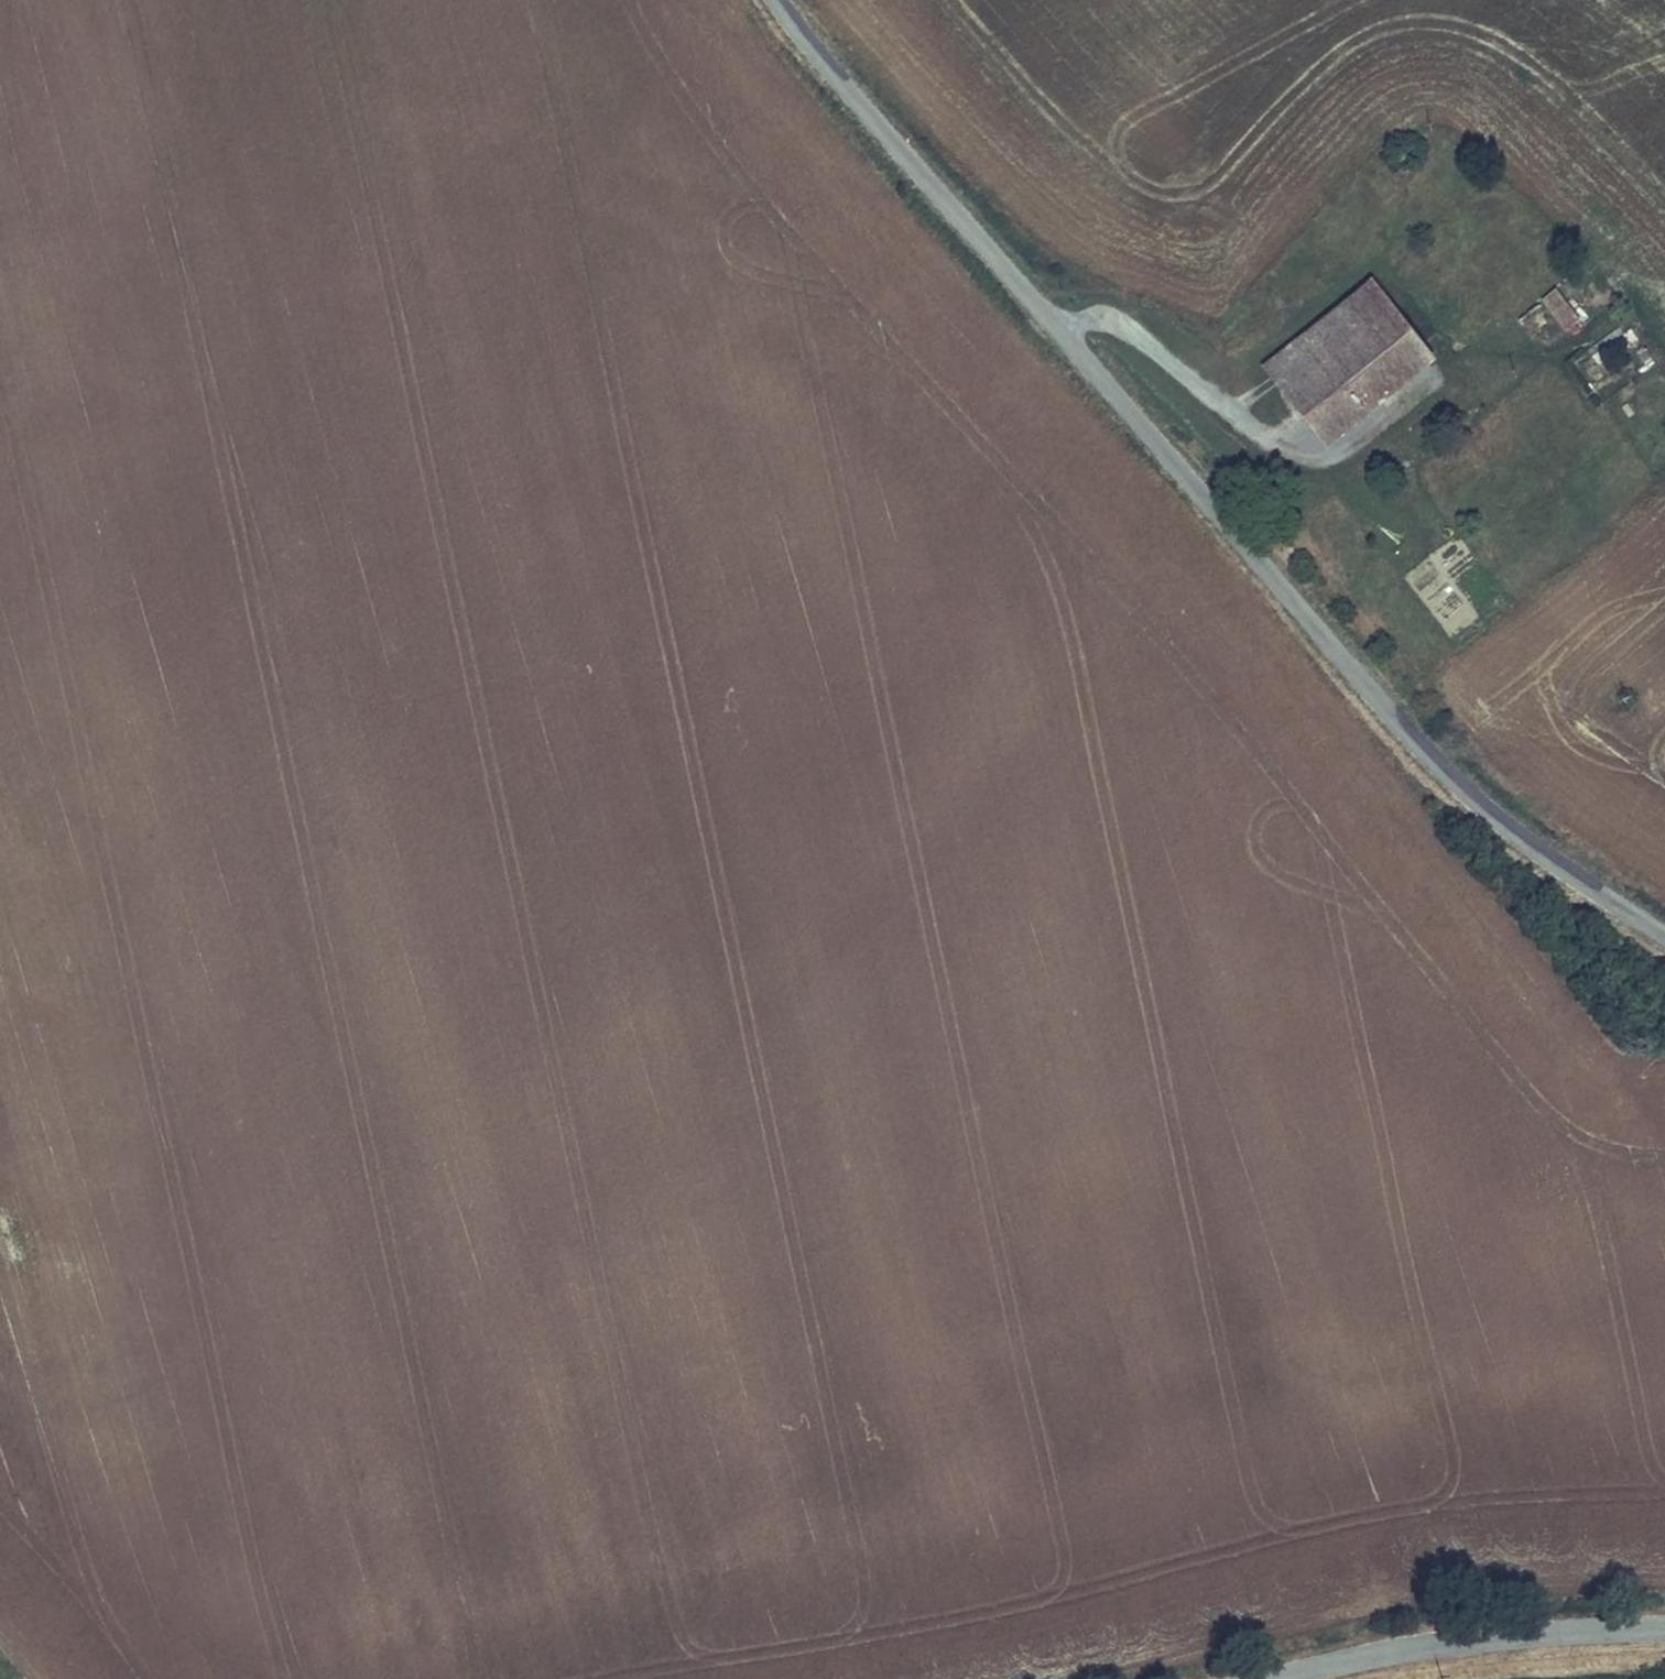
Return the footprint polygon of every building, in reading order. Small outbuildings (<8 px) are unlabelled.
[(1377,288),(1264,372),(1284,397),(1396,313),(1377,288)] [(1581,322),(1556,292),(1520,321),(1543,350),(1581,322)] [(1438,366),(1396,313),(1284,397),(1326,451),(1438,366)]
